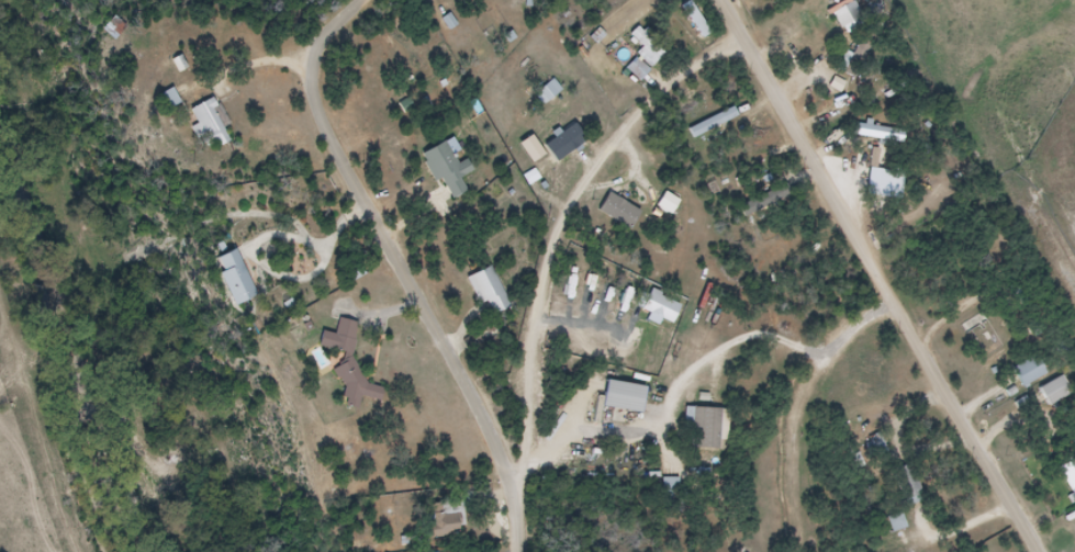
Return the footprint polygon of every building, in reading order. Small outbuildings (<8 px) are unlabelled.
[(847,35),(868,23),(855,1),(834,13),(847,35)] [(105,13),(90,29),(103,43),(119,27),(105,13)] [(667,55),(639,28),(631,36),(645,50),(625,70),(639,83),(667,55)] [(164,58),(170,71),(181,67),(180,65),(187,61),(182,53),(175,57),(173,54),(164,58)] [(547,77),(526,92),(535,105),(556,89),(547,77)] [(537,95),(545,106),(563,91),(555,81),(537,95)] [(153,92),(160,106),(172,101),(165,86),(153,92)] [(184,104),(176,89),(166,95),(174,110),(184,104)] [(204,97),(182,109),(192,128),(188,131),(197,148),(208,142),(210,146),(221,140),(204,108),(209,105),(204,97)] [(536,145),(548,160),(581,135),(569,120),(536,145)] [(894,130),(861,127),(860,136),(893,139),(894,130)] [(509,142),(523,160),(536,151),(524,133),(509,142)] [(436,137),(412,151),(426,176),(429,173),(445,199),(462,189),(457,178),(470,170),(462,156),(450,162),(436,137)] [(603,190),(591,209),(623,229),(635,211),(603,190)] [(660,191),(651,204),(668,215),(676,201),(660,191)] [(206,256),(213,268),(208,271),(224,305),(253,290),(228,245),(206,256)] [(459,277),(473,304),(481,300),(488,313),(504,304),(483,263),(459,277)] [(647,289),(637,308),(645,312),(640,319),(653,326),(657,319),(669,326),(680,305),(647,289)] [(592,316),(626,324),(631,301),(590,292),(587,306),(594,308),(592,316)] [(363,323),(341,320),(339,335),(324,332),(322,348),(349,352),(342,406),(360,408),(362,398),(383,401),(385,387),(355,383),(363,323)] [(1015,368),(1024,387),(1050,374),(1041,355),(1015,368)] [(1041,388),(1050,407),(1074,395),(1065,376),(1041,388)] [(650,388),(608,380),(604,406),(645,414),(650,388)] [(723,451),(722,409),(694,409),(694,451),(723,451)] [(911,463),(894,471),(911,508),(927,501),(911,463)] [(1074,492),(1074,465),(1063,471),(1074,492)] [(443,504),(443,516),(433,516),(433,538),(464,538),(464,504),(443,504)]
